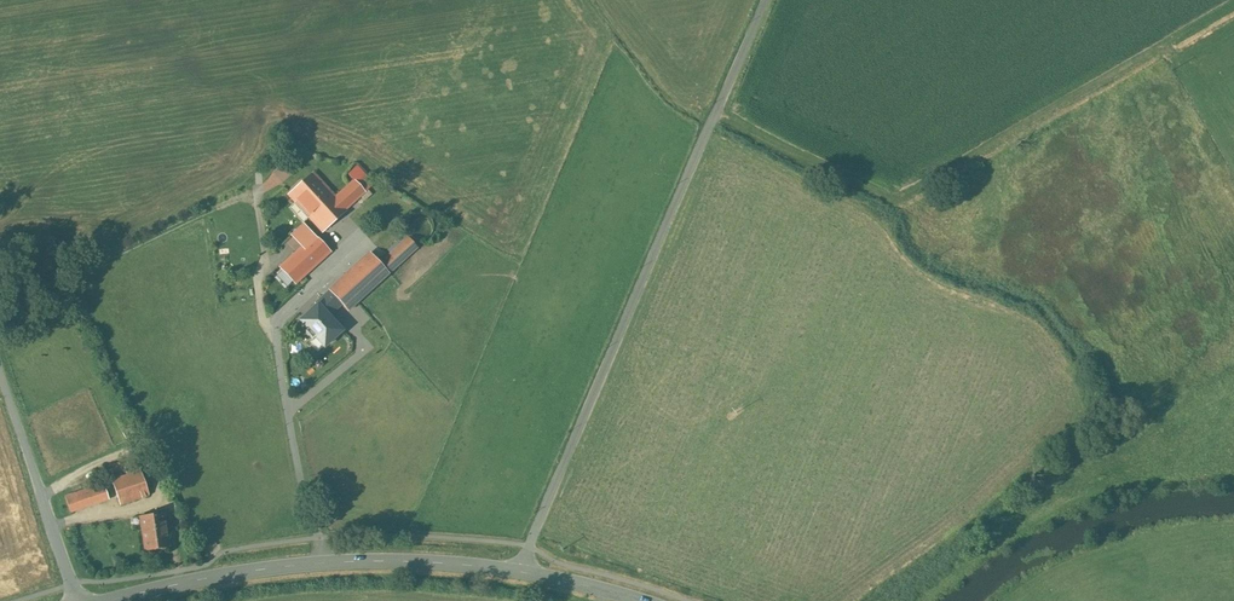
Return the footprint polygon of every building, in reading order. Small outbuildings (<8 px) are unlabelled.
[(357,166),(349,174),(354,180),(363,190),(372,182),(357,166)] [(336,197),(314,173),(289,195),(322,231),(346,210),(335,197),(336,197)] [(354,180),(336,197),(335,197),(346,210),(365,192),(363,190),(354,180)] [(304,225),(292,236),(298,242),(301,239),(306,244),(315,236),(304,225)] [(306,244),(281,267),(283,270),(277,275),(287,286),(293,280),(296,283),(330,252),(315,236),(306,244)] [(418,247),(408,237),(380,263),(389,273),(418,247)] [(370,253),(329,290),(330,291),(342,304),(348,311),(389,273),(380,263),(370,253)] [(342,304),(330,291),(316,304),(317,305),(318,304),(329,316),(342,304)] [(318,304),(317,305),(315,307),(313,309),(300,320),(308,328),(304,331),(312,340),(316,337),(323,345),(324,346),(342,330),(329,317),(329,316),(318,304)] [(133,427),(122,432),(127,441),(138,435),(133,427)] [(126,475),(111,480),(120,504),(148,494),(137,463),(123,468),(126,475)] [(102,483),(64,496),(69,511),(107,498),(102,483)] [(164,513),(139,516),(144,551),(169,547),(164,513)]
